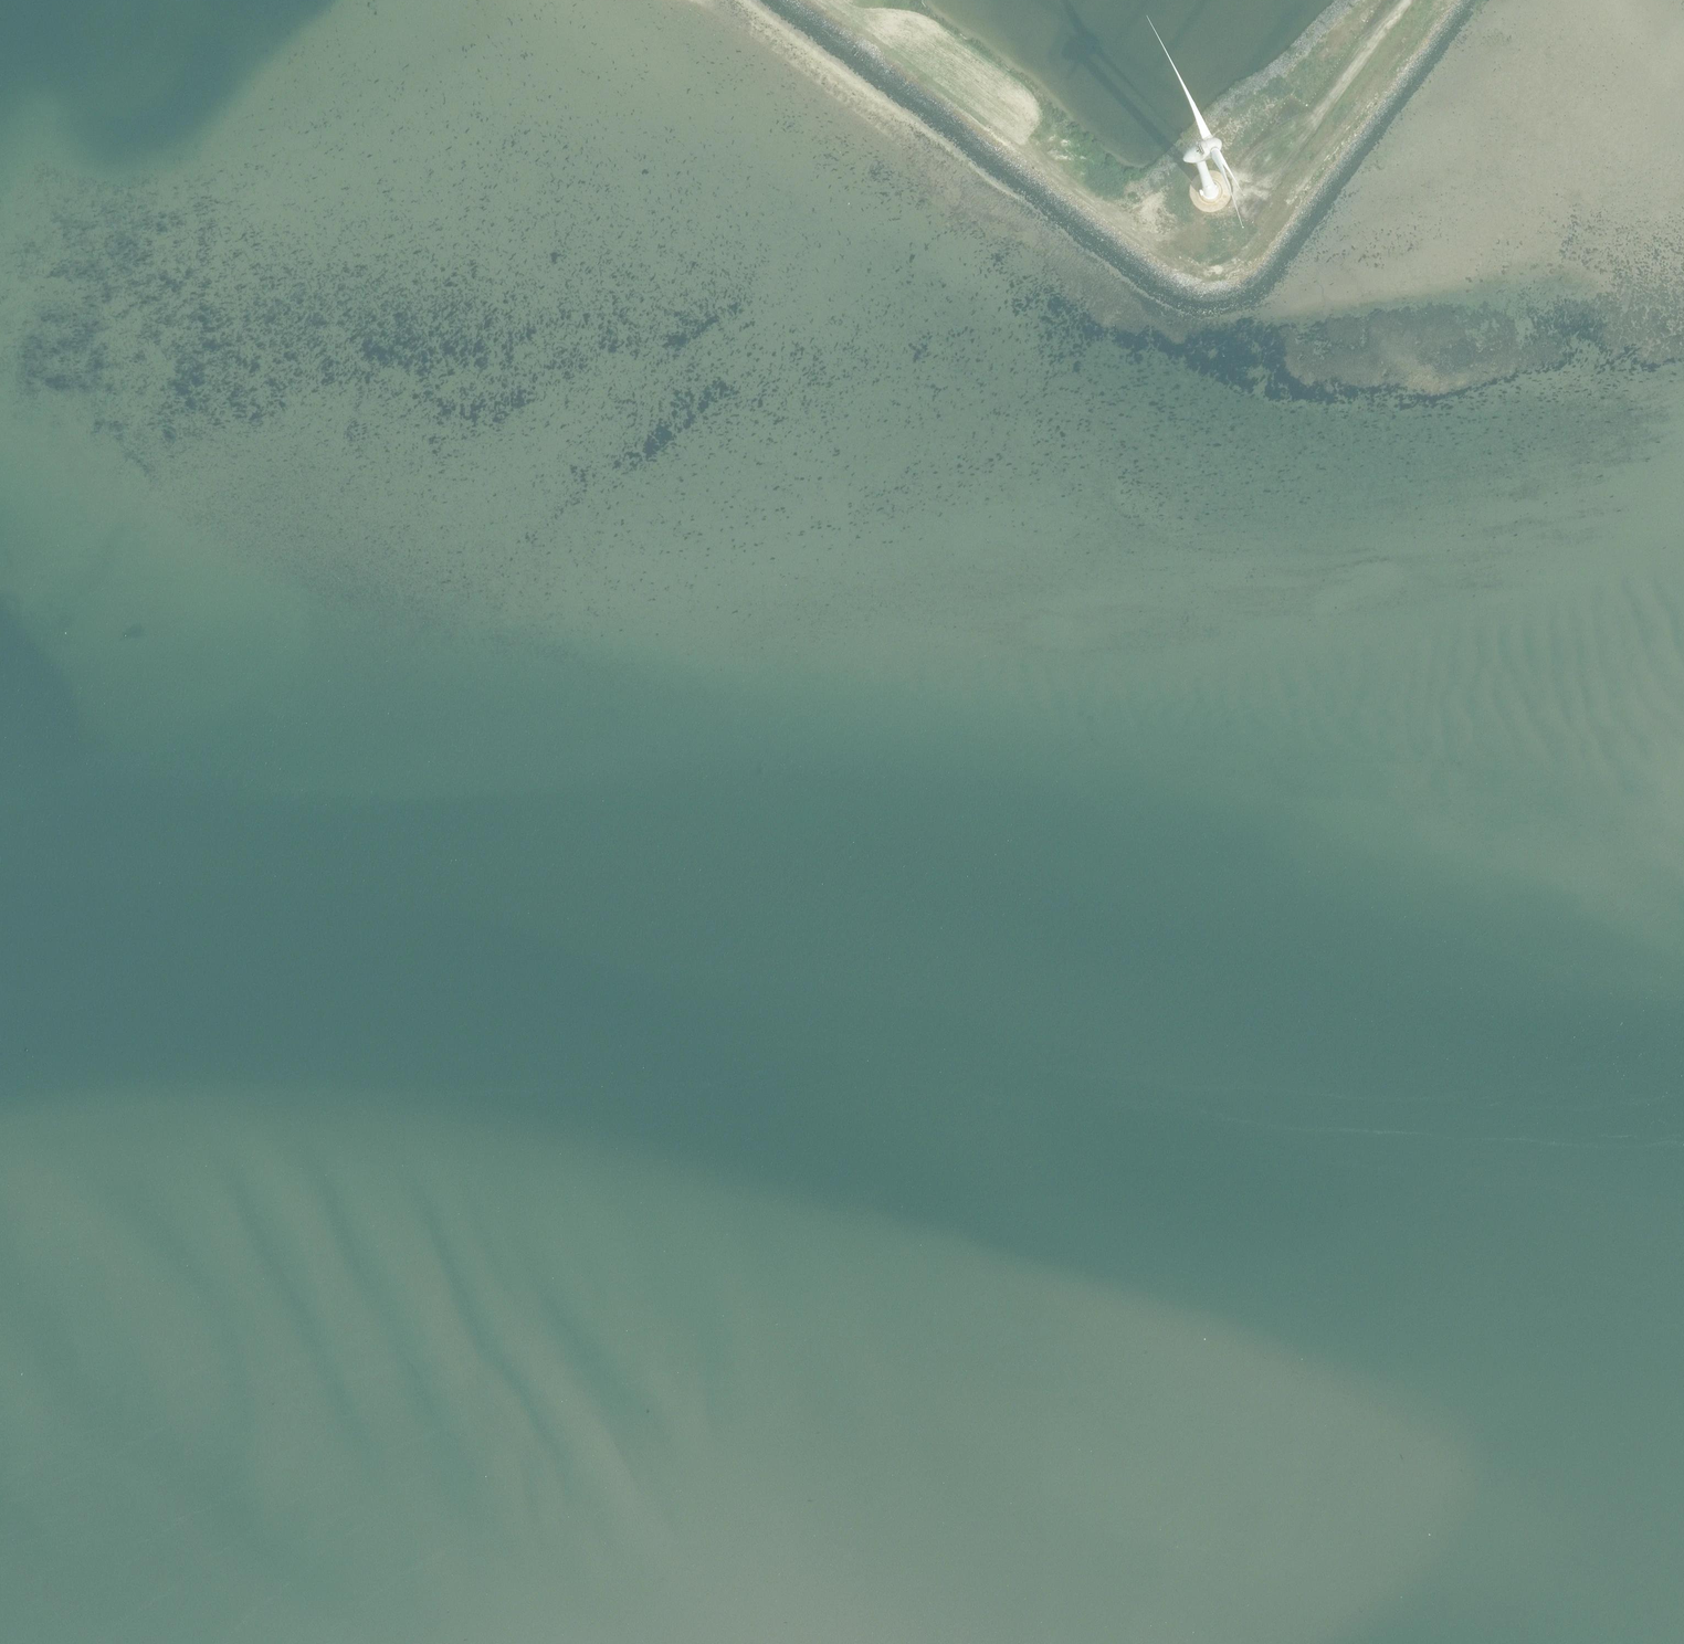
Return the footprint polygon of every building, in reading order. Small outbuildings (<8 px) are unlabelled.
[(1204,189),(1203,191),(1203,193),(1204,194),(1205,196),(1206,197),(1208,198),(1209,199),(1211,199),(1213,199),(1215,198),(1216,197),(1217,195),(1218,193),(1218,192),(1218,190),(1217,188),(1216,187),(1215,185),(1213,185),(1211,184),(1209,184),(1208,185),(1206,186),(1205,187),(1204,189)]
